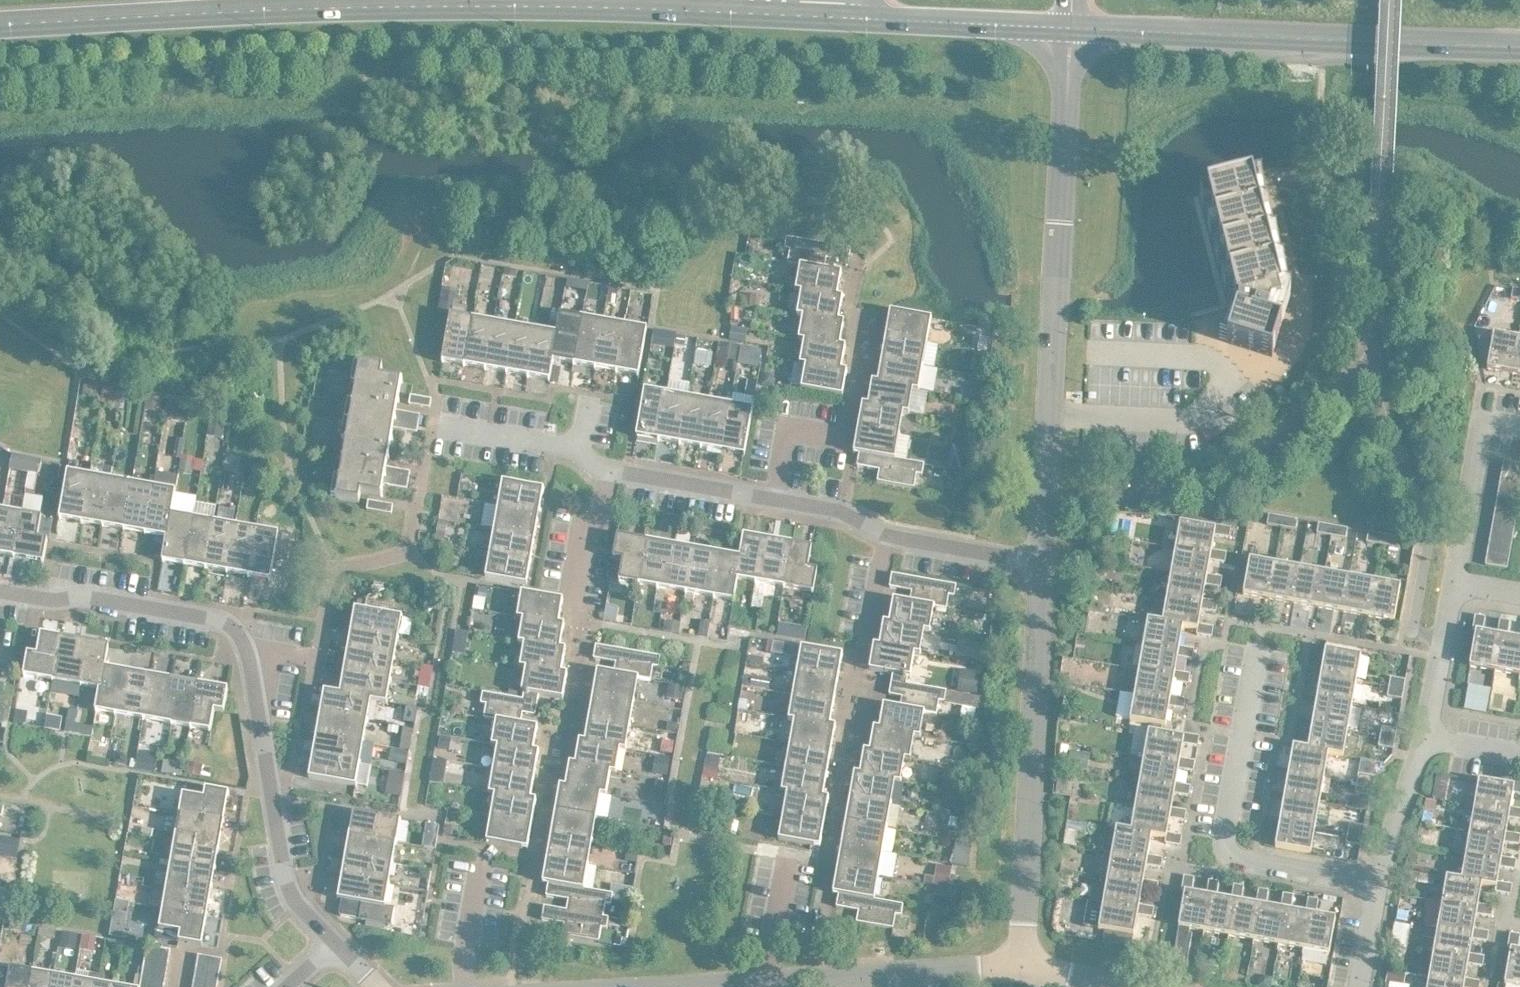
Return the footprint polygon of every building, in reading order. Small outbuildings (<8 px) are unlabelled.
[(1241,309),(1232,339),(1277,353),(1287,323),(1272,318),(1276,305),(1286,302),(1283,290),(1287,289),(1257,175),(1212,187),(1242,301),(1243,301),(1243,309),(1241,309)] [(792,260),(804,262),(804,261),(829,265),(831,254),(853,258),(853,259),(854,259),(856,246),(791,234),(789,245),(791,245),(796,246),(793,259),(792,260)] [(754,242),(753,250),(761,251),(763,243),(754,242)] [(801,287),(807,288),(808,287),(842,293),(845,276),(839,275),(841,267),(829,265),(804,261),(804,262),(806,262),(802,285),(800,285),(800,286),(801,286),(801,287)] [(572,275),(571,283),(591,287),(593,278),(572,275)] [(447,283),(442,308),(455,310),(455,311),(456,310),(460,286),(447,283)] [(614,283),(612,300),(621,301),(623,285),(614,283)] [(802,311),(809,312),(843,318),(846,300),(841,299),(842,293),(808,287),(807,288),(804,310),(801,310),(802,310),(802,311)] [(752,290),(751,301),(761,302),(762,292),(752,290)] [(557,308),(553,329),(561,330),(564,310),(565,309),(557,308)] [(894,314),(891,332),(932,339),(933,339),(930,338),(935,315),(937,316),(937,315),(936,315),(936,314),(901,308),(899,315),(894,314)] [(564,310),(561,330),(562,331),(557,356),(558,356),(578,359),(578,362),(587,313),(586,313),(586,315),(566,311),(566,309),(565,309),(565,310),(564,310)] [(468,362),(477,313),(476,315),(456,312),(456,310),(455,311),(455,310),(447,357),(447,358),(448,359),(448,357),(468,360),(468,362)] [(803,336),(810,337),(810,336),(845,342),(848,325),(842,324),(843,318),(809,312),(805,335),(803,334),(803,335),(804,335),(803,336)] [(489,366),(490,366),(498,317),(498,319),(477,316),(478,314),(477,313),(468,362),(469,362),(469,360),(490,364),(489,366)] [(587,313),(578,362),(579,362),(579,360),(599,363),(599,365),(608,317),(608,316),(607,318),(587,315),(587,313)] [(511,370),(520,321),(519,321),(519,323),(498,319),(499,317),(498,317),(490,366),(491,364),(511,368),(511,370)] [(609,317),(608,317),(599,365),(600,365),(600,363),(621,367),(620,369),(621,369),(629,320),(629,322),(608,319),(609,317)] [(630,320),(629,320),(621,369),(622,367),(642,371),(642,373),(643,372),(652,325),(651,325),(651,324),(650,324),(650,326),(629,322),(630,320)] [(532,374),(541,325),(540,325),(540,327),(520,323),(520,321),(511,370),(512,368),(532,371),(532,374)] [(736,323),(734,335),(749,338),(751,333),(751,326),(736,323)] [(541,325),(532,374),(533,374),(533,372),(554,375),(553,377),(554,377),(555,377),(557,362),(558,356),(557,356),(562,331),(561,330),(553,329),(541,327),(541,325)] [(659,327),(657,341),(679,345),(681,331),(659,327)] [(1518,370),(1519,357),(1519,334),(1498,330),(1492,365),(1518,370)] [(683,331),(681,341),(689,343),(691,333),(683,331)] [(889,338),(886,355),(928,363),(928,362),(926,362),(930,339),(932,339),(891,332),(890,333),(896,334),(895,339),(889,338)] [(985,332),(982,345),(992,347),(994,334),(985,332)] [(805,360),(812,362),(812,361),(846,367),(849,350),(843,349),(845,342),(810,336),(810,337),(806,359),(804,359),(804,360),(805,360)] [(724,339),(721,353),(740,357),(741,355),(744,342),(724,339)] [(743,357),(743,358),(764,361),(767,346),(746,342),(743,357)] [(702,347),(700,360),(716,363),(718,350),(702,347)] [(885,362),(882,379),(916,385),(916,386),(923,387),(924,387),(924,386),(922,386),(926,363),(928,363),(886,355),(886,356),(892,357),(891,363),(885,362)] [(978,358),(976,370),(988,372),(990,360),(978,358)] [(353,417),(353,418),(376,422),(374,431),(397,435),(395,435),(397,424),(399,415),(400,407),(402,397),(404,398),(404,397),(402,397),(405,379),(407,379),(407,378),(406,378),(406,377),(386,374),(387,364),(365,360),(365,361),(363,361),(365,362),(362,380),(360,380),(362,381),(359,399),(357,398),(357,399),(359,400),(355,418),(353,417)] [(812,361),(812,362),(808,384),(806,384),(806,385),(847,393),(850,374),(845,373),(846,367),(812,361)] [(557,362),(555,377),(563,378),(565,364),(557,362)] [(769,369),(767,381),(779,383),(780,376),(776,370),(769,369)] [(876,384),(872,402),(907,408),(907,409),(913,410),(913,409),(914,409),(914,408),(912,408),(916,386),(916,385),(882,379),(881,385),(876,384)] [(104,384),(90,381),(88,391),(102,394),(104,384)] [(110,384),(106,402),(127,407),(131,389),(110,384)] [(663,437),(663,438),(672,389),(671,389),(671,391),(650,387),(651,385),(650,385),(650,386),(649,386),(641,433),(641,434),(642,434),(642,432),(663,435),(663,437)] [(967,386),(966,394),(977,395),(978,387),(967,386)] [(684,441),(693,392),(692,394),(671,391),(672,389),(663,438),(664,436),(684,439),(684,441)] [(413,400),(426,403),(428,394),(415,391),(413,400)] [(152,392),(150,406),(165,408),(167,394),(152,392)] [(705,445),(706,445),(714,396),(714,398),(693,394),(693,392),(684,441),(685,441),(685,439),(706,443),(705,445)] [(428,394),(426,403),(435,404),(436,395),(428,394)] [(727,449),(735,400),(735,402),(714,398),(714,396),(706,445),(706,443),(727,447),(727,449)] [(172,400),(170,414),(192,418),(195,404),(172,400)] [(735,400),(727,449),(727,447),(748,450),(748,452),(749,452),(758,404),(757,404),(756,403),(756,405),(735,402),(736,400),(735,400)] [(866,407),(863,424),(905,431),(903,431),(907,409),(907,408),(872,402),(871,408),(866,407)] [(410,408),(400,407),(399,415),(408,417),(410,408)] [(416,409),(414,418),(423,420),(425,411),(416,409)] [(411,418),(408,417),(399,415),(397,424),(409,426),(411,418)] [(214,417),(212,432),(228,435),(231,420),(214,417)] [(376,422),(353,418),(355,419),(352,437),(350,436),(350,437),(352,437),(349,455),(347,455),(347,456),(349,456),(345,474),(343,474),(343,475),(345,475),(342,493),(340,493),(340,494),(341,494),(341,495),(364,499),(365,489),(386,493),(386,492),(387,492),(385,491),(387,481),(389,472),(390,463),(392,454),(394,455),(394,454),(392,453),(395,435),(397,436),(397,435),(374,431),(376,422)] [(423,420),(414,418),(411,418),(409,426),(422,429),(423,420)] [(865,443),(864,450),(898,455),(898,454),(902,431),(905,432),(905,431),(863,424),(860,442),(865,443)] [(898,455),(864,450),(862,463),(863,463),(863,462),(885,466),(883,477),(882,477),(882,478),(919,484),(919,483),(918,483),(921,470),(926,471),(927,471),(929,460),(900,455),(898,454),(898,455)] [(187,453),(184,469),(196,471),(197,466),(205,467),(207,456),(202,455),(197,454),(187,453)] [(956,454),(954,465),(966,467),(968,456),(956,454)] [(1507,469),(1519,472),(1519,460),(1509,458),(1507,469)] [(402,465),(390,463),(389,472),(401,474),(402,465)] [(415,468),(402,465),(401,474),(413,476),(415,468)] [(85,519),(86,519),(94,470),(94,472),(73,469),(74,467),(73,467),(72,467),(64,514),(64,515),(65,515),(65,514),(86,517),(85,519)] [(34,469),(31,485),(39,487),(42,470),(34,469)] [(1504,481),(1519,484),(1519,472),(1507,469),(1504,481)] [(107,523),(116,474),(115,474),(115,476),(95,472),(95,470),(94,470),(86,519),(87,517),(107,521),(107,523)] [(401,474),(389,472),(387,481),(399,483),(401,474)] [(128,527),(137,478),(136,480),(116,476),(116,474),(107,523),(108,523),(108,521),(128,525),(128,527)] [(412,485),(413,476),(401,474),(399,483),(412,485)] [(502,501),(502,502),(544,509),(547,492),(542,491),(543,483),(507,477),(507,478),(506,478),(506,479),(508,479),(504,501),(502,501)] [(149,530),(150,530),(158,482),(157,483),(137,480),(137,478),(128,527),(129,527),(129,525),(150,528),(149,530)] [(1502,492),(1519,495),(1519,484),(1504,481),(1502,492)] [(150,529),(171,532),(172,532),(175,511),(176,511),(177,509),(176,509),(180,486),(180,485),(179,485),(179,487),(158,484),(159,482),(158,482),(150,530),(150,529)] [(1500,504),(1519,507),(1519,495),(1502,492),(1500,504)] [(371,506),(384,508),(385,499),(373,497),(371,506)] [(385,499),(384,508),(396,510),(398,501),(385,499)] [(498,525),(540,533),(541,525),(543,515),(537,514),(538,509),(544,510),(544,509),(502,502),(504,502),(500,525),(498,525)] [(1498,515),(1519,519),(1519,507),(1500,504),(1498,515)] [(19,554),(27,508),(26,508),(26,510),(8,507),(8,505),(4,528),(0,527),(0,549),(19,552),(18,554),(19,554)] [(27,508),(19,554),(19,552),(47,557),(46,559),(47,559),(47,558),(48,558),(52,535),(43,533),(46,513),(46,512),(45,511),(45,513),(27,510),(27,508)] [(188,562),(189,562),(197,513),(197,515),(176,511),(175,511),(172,532),(171,532),(170,534),(171,534),(167,557),(167,558),(168,558),(168,556),(189,560),(188,562)] [(1272,521),(1287,523),(1288,513),(1274,511),(1272,521)] [(46,513),(43,533),(52,535),(53,534),(54,534),(57,515),(46,513)] [(210,565),(210,566),(219,517),(218,517),(218,519),(198,515),(198,513),(197,513),(189,562),(190,560),(210,564),(210,565)] [(1288,513),(1287,523),(1301,526),(1303,516),(1288,513)] [(1496,527),(1518,531),(1519,521),(1519,519),(1498,515),(1496,527)] [(231,569),(240,521),(240,520),(239,522),(219,519),(219,517),(210,566),(211,566),(211,564),(231,567),(231,569)] [(1185,519),(1180,544),(1215,551),(1214,557),(1229,559),(1231,549),(1216,546),(1219,532),(1234,534),(1236,524),(1220,521),(1219,525),(1185,519)] [(1322,529),(1336,532),(1338,522),(1324,520),(1322,529)] [(252,573),(253,573),(261,524),(260,526),(240,523),(240,521),(231,569),(232,569),(232,567),(253,571),(252,573)] [(1338,522),(1336,532),(1351,535),(1353,525),(1338,522)] [(261,524),(253,573),(253,571),(274,575),(274,577),(274,576),(275,576),(279,555),(282,537),(283,529),(283,528),(282,528),(282,530),(261,526),(262,524),(261,524)] [(494,548),(494,549),(536,556),(539,539),(533,538),(534,532),(540,534),(540,533),(498,525),(498,526),(500,526),(496,549),(494,548)] [(1496,527),(1494,538),(1516,542),(1518,531),(1496,527)] [(442,528),(440,540),(449,541),(451,530),(442,528)] [(1371,538),(1386,541),(1388,531),(1373,528),(1371,538)] [(643,581),(651,535),(650,537),(623,533),(623,531),(622,530),(622,531),(617,554),(627,556),(623,578),(624,578),(624,577),(625,577),(625,576),(643,579),(643,581)] [(748,531),(744,553),(745,554),(742,574),(743,574),(760,577),(760,579),(760,580),(764,557),(774,558),(778,536),(777,536),(777,538),(749,533),(750,531),(749,531),(748,531)] [(1388,531),(1386,541),(1400,543),(1402,534),(1388,531)] [(662,585),(666,562),(675,564),(680,540),(679,540),(679,542),(651,538),(652,535),(651,535),(643,581),(644,579),(662,583),(662,585)] [(778,536),(774,558),(764,557),(760,580),(761,580),(761,578),(789,582),(788,584),(789,584),(797,539),(796,539),(796,541),(778,538),(778,536)] [(1494,538),(1492,550),(1514,554),(1516,542),(1494,538)] [(797,539),(789,584),(789,585),(789,583),(817,587),(817,589),(817,590),(818,589),(822,566),(813,564),(816,543),(816,542),(815,542),(815,544),(797,541),(797,539)] [(690,590),(698,543),(698,545),(680,542),(680,540),(675,564),(666,562),(662,585),(663,583),(690,588),(690,590)] [(718,595),(719,595),(723,572),(713,570),(717,547),(717,549),(699,546),(699,544),(698,543),(690,590),(691,590),(691,588),(719,593),(718,595)] [(1180,544),(1176,569),(1211,575),(1210,581),(1225,584),(1227,574),(1212,571),(1214,557),(1215,551),(1180,544)] [(723,572),(719,595),(719,593),(738,596),(737,598),(738,598),(738,597),(739,598),(743,574),(742,574),(745,554),(744,553),(717,549),(718,547),(717,547),(713,570),(723,572)] [(536,556),(494,549),(496,550),(492,573),(490,572),(489,573),(490,573),(490,574),(531,581),(534,563),(529,562),(530,556),(535,557),(536,556)] [(1514,554),(1492,550),(1490,561),(1512,565),(1514,554)] [(1248,591),(1274,595),(1280,560),(1254,555),(1248,591)] [(1274,595),(1299,600),(1305,564),(1280,560),(1274,595)] [(1299,600),(1324,604),(1330,569),(1305,564),(1299,600)] [(1176,569),(1172,594),(1207,600),(1206,606),(1221,609),(1223,599),(1208,596),(1210,581),(1211,575),(1176,569)] [(1324,604),(1348,608),(1355,573),(1330,569),(1324,604)] [(917,587),(915,598),(915,599),(937,603),(937,604),(939,604),(951,606),(951,605),(953,591),(958,592),(958,593),(959,593),(961,582),(896,570),(894,584),(895,584),(895,583),(917,587)] [(1348,608),(1373,613),(1379,577),(1355,573),(1348,608)] [(1379,577),(1373,613),(1399,617),(1405,582),(1379,577)] [(484,584),(482,594),(492,595),(493,585),(484,584)] [(522,614),(529,615),(529,614),(564,620),(567,603),(561,602),(562,595),(526,588),(526,589),(525,590),(527,590),(523,613),(521,612),(521,613),(522,613),(522,614)] [(372,592),(370,606),(397,611),(399,597),(372,592)] [(1172,594),(1167,618),(1167,619),(1188,623),(1187,624),(1202,626),(1203,621),(1206,606),(1207,600),(1172,594)] [(896,602),(893,620),(927,626),(927,627),(934,628),(934,627),(935,628),(935,627),(933,627),(937,604),(937,603),(915,599),(915,598),(903,596),(902,603),(896,602)] [(355,626),(404,635),(402,634),(405,614),(407,614),(407,613),(397,611),(370,606),(359,604),(359,605),(358,605),(358,606),(360,606),(357,626),(355,626)] [(1474,663),(1500,667),(1506,632),(1502,631),(1487,629),(1490,614),(1480,612),(1477,627),(1481,628),(1474,663)] [(523,638),(530,640),(530,639),(565,645),(568,627),(562,626),(564,620),(529,614),(529,615),(525,637),(523,637),(523,638)] [(1153,615),(1148,641),(1183,647),(1184,643),(1187,624),(1188,623),(1167,619),(1167,618),(1153,615)] [(1519,671),(1519,634),(1512,633),(1514,618),(1504,616),(1502,631),(1506,632),(1500,667),(1519,671)] [(670,617),(669,627),(684,629),(685,619),(670,617)] [(784,619),(782,632),(810,636),(812,624),(784,619)] [(887,625),(884,642),(918,648),(917,650),(924,651),(924,650),(925,650),(925,649),(923,649),(927,627),(927,626),(893,620),(892,626),(887,625)] [(1202,626),(1201,631),(1217,634),(1218,623),(1203,621),(1202,626)] [(351,647),(351,648),(400,656),(398,656),(401,635),(403,636),(404,635),(355,626),(355,627),(357,627),(353,648),(351,647)] [(461,626),(457,649),(470,651),(474,629),(461,626)] [(57,678),(65,632),(64,634),(46,631),(47,629),(46,629),(45,629),(41,650),(32,649),(28,672),(29,672),(28,673),(29,673),(30,671),(57,676),(57,678)] [(85,683),(86,683),(90,660),(80,658),(84,635),(83,637),(65,634),(66,632),(65,632),(57,678),(58,678),(58,676),(85,681),(85,683)] [(86,681),(104,684),(105,684),(108,664),(109,664),(113,641),(113,640),(112,640),(112,642),(84,637),(85,635),(84,635),(80,658),(90,660),(86,683),(86,681)] [(778,638),(776,649),(790,652),(792,640),(778,638)] [(525,663),(532,664),(532,663),(566,669),(569,652),(564,651),(565,645),(530,639),(530,640),(526,662),(524,662),(525,662),(525,663)] [(1148,641),(1144,666),(1179,672),(1180,668),(1182,653),(1197,656),(1199,646),(1184,643),(1183,647),(1148,641)] [(621,658),(619,669),(619,670),(641,674),(643,675),(643,674),(655,676),(655,675),(657,662),(662,663),(662,664),(663,664),(665,653),(600,642),(598,655),(599,655),(599,654),(621,658)] [(874,666),(897,670),(898,669),(912,672),(912,673),(915,673),(915,672),(913,672),(917,650),(918,648),(884,642),(882,649),(877,648),(874,666)] [(801,667),(843,675),(846,657),(840,656),(841,649),(806,643),(805,643),(805,644),(807,644),(803,667),(801,667)] [(1330,645),(1326,671),(1361,677),(1365,652),(1330,645)] [(347,669),(396,678),(396,677),(394,677),(395,673),(398,656),(400,657),(400,656),(351,648),(353,649),(349,669),(347,669)] [(427,661),(423,681),(434,683),(438,663),(427,661)] [(526,688),(529,688),(529,687),(544,690),(544,691),(567,695),(571,677),(565,676),(566,669),(532,663),(532,664),(528,687),(526,686),(525,687),(526,687),(526,688)] [(119,711),(120,711),(124,688),(133,690),(137,667),(136,669),(109,664),(108,664),(105,684),(104,684),(100,707),(100,708),(101,708),(101,706),(119,709),(119,711)] [(966,666),(962,687),(981,690),(985,669),(966,666)] [(1144,666),(1139,691),(1175,697),(1175,693),(1178,678),(1193,681),(1195,670),(1180,668),(1179,672),(1144,666)] [(147,716),(148,716),(156,670),(155,672),(137,669),(137,667),(133,690),(124,688),(120,711),(120,709),(148,714),(147,716)] [(601,673),(597,691),(639,698),(637,697),(641,674),(619,670),(619,669),(608,667),(606,674),(601,673)] [(797,690),(797,691),(839,698),(842,681),(836,680),(837,674),(843,675),(801,667),(801,668),(803,668),(799,691),(797,690)] [(349,670),(346,690),(345,691),(375,696),(374,697),(391,700),(391,699),(392,699),(390,698),(394,678),(396,678),(347,669),(349,670)] [(907,693),(905,704),(905,705),(927,709),(929,710),(929,709),(941,711),(941,710),(943,697),(948,697),(948,698),(949,698),(951,688),(951,687),(910,680),(912,673),(912,672),(898,669),(897,670),(894,691),(895,691),(895,690),(907,693)] [(176,721),(180,698),(171,697),(175,674),(174,674),(174,676),(156,673),(156,671),(156,670),(148,716),(149,714),(176,719),(176,721)] [(1326,671),(1321,696),(1357,702),(1361,677),(1326,671)] [(195,725),(203,679),(202,681),(175,676),(175,674),(171,697),(180,698),(176,721),(177,721),(177,719),(195,722),(195,725)] [(1395,674),(1394,683),(1408,686),(1410,676),(1395,674)] [(203,679),(195,725),(196,725),(196,723),(214,726),(214,728),(214,727),(215,727),(219,706),(228,708),(232,685),(232,684),(231,684),(231,686),(203,681),(204,679),(203,679)] [(673,680),(671,693),(686,695),(688,683),(673,680)] [(1408,686),(1394,683),(1392,693),(1407,695),(1408,686)] [(514,685),(512,694),(528,697),(529,688),(526,688),(514,685)] [(324,708),(324,709),(373,717),(371,717),(374,697),(375,696),(345,691),(346,690),(329,687),(328,687),(328,688),(330,688),(326,709),(324,708)] [(500,717),(502,717),(502,716),(525,720),(525,719),(527,708),(539,710),(539,711),(540,712),(544,691),(544,690),(529,687),(529,688),(528,697),(512,694),(487,689),(485,700),(486,700),(491,701),(489,714),(488,714),(500,716),(500,717)] [(951,688),(949,698),(981,704),(983,693),(951,688)] [(596,697),(593,714),(635,722),(635,721),(633,721),(637,698),(639,698),(597,691),(597,692),(603,693),(602,698),(596,697)] [(793,716),(800,717),(800,716),(834,722),(837,705),(832,703),(832,698),(838,699),(839,698),(797,691),(799,692),(795,714),(793,714),(792,715),(793,715),(793,716)] [(1175,697),(1139,691),(1135,716),(1170,723),(1173,703),(1189,706),(1190,695),(1175,693),(1175,697)] [(1471,693),(1469,705),(1491,709),(1493,700),(1493,697),(1471,693)] [(745,695),(743,706),(751,707),(753,697),(745,695)] [(1321,696),(1317,721),(1352,727),(1357,702),(1321,696)] [(886,708),(883,725),(918,731),(918,732),(925,734),(925,733),(923,732),(927,709),(905,705),(905,704),(893,702),(892,709),(886,708)] [(411,703),(408,717),(420,719),(422,705),(411,703)] [(73,705),(69,727),(78,729),(96,732),(98,723),(81,720),(83,707),(73,705)] [(21,706),(19,718),(30,720),(32,708),(21,706)] [(744,707),(742,715),(753,717),(754,709),(744,707)] [(320,730),(369,739),(369,738),(367,738),(371,718),(373,718),(373,717),(324,709),(326,710),(322,730),(320,730)] [(52,711),(49,724),(57,725),(65,727),(67,713),(52,711)] [(592,721),(589,738),(623,744),(623,745),(630,746),(631,746),(631,745),(629,745),(633,722),(635,722),(593,714),(593,715),(599,716),(598,722),(592,721)] [(496,741),(503,743),(503,741),(538,748),(541,730),(535,729),(537,721),(525,719),(525,720),(502,716),(502,717),(498,740),(496,740),(496,741)] [(794,739),(836,747),(839,729),(833,728),(834,722),(800,716),(800,717),(796,739),(794,739)] [(673,718),(671,727),(680,729),(681,720),(673,718)] [(1317,721),(1313,745),(1312,746),(1333,749),(1333,750),(1348,753),(1352,727),(1317,721)] [(1387,723),(1385,733),(1400,736),(1401,726),(1387,723)] [(408,724),(404,745),(415,746),(418,725),(408,724)] [(876,731),(873,748),(908,754),(908,755),(915,756),(916,756),(916,755),(914,755),(918,732),(918,731),(883,725),(882,732),(876,731)] [(1153,727),(1148,753),(1184,759),(1185,755),(1187,740),(1202,743),(1204,733),(1189,730),(1188,734),(1153,727)] [(317,751),(316,751),(365,760),(363,759),(367,739),(369,739),(320,730),(320,731),(322,731),(319,751),(317,751)] [(445,733),(443,744),(454,746),(456,735),(445,733)] [(1400,736),(1385,733),(1383,742),(1398,745),(1400,736)] [(668,736),(666,748),(677,750),(679,738),(668,736)] [(582,743),(579,761),(613,767),(613,768),(620,769),(620,768),(621,768),(619,767),(623,745),(623,744),(589,738),(588,744),(582,743)] [(790,762),(790,763),(831,770),(835,753),(829,752),(830,746),(835,747),(836,747),(794,739),(794,740),(796,740),(792,763),(790,762)] [(497,764),(497,765),(539,772),(542,755),(537,754),(538,748),(503,741),(503,743),(499,765),(497,764)] [(1298,742),(1293,768),(1328,774),(1333,750),(1333,749),(1312,746),(1313,745),(1298,742)] [(400,745),(397,757),(410,760),(413,748),(400,745)] [(121,748),(119,760),(132,762),(133,755),(128,749),(121,748)] [(867,753),(864,771),(899,777),(898,778),(905,779),(905,778),(906,778),(904,778),(908,755),(908,754),(873,748),(872,754),(867,753)] [(1076,748),(1074,765),(1093,767),(1095,750),(1076,748)] [(143,749),(141,765),(157,768),(160,752),(143,749)] [(365,760),(316,751),(316,752),(318,752),(315,773),(313,772),(313,773),(313,774),(361,782),(361,781),(362,782),(362,781),(360,781),(363,760),(365,760)] [(712,751),(709,772),(721,774),(725,753),(712,751)] [(662,753),(659,769),(672,771),(674,755),(662,753)] [(1148,753),(1144,778),(1180,784),(1180,780),(1183,765),(1198,768),(1200,758),(1185,755),(1184,759),(1148,753)] [(169,756),(167,768),(186,772),(188,760),(169,756)] [(191,758),(190,770),(206,772),(208,761),(191,758)] [(573,766),(569,783),(604,790),(603,791),(610,792),(611,791),(611,790),(609,790),(613,768),(613,767),(579,761),(578,767),(573,766)] [(786,788),(793,789),(793,788),(827,794),(830,777),(824,775),(825,770),(831,771),(831,770),(790,763),(792,764),(787,786),(785,786),(785,787),(786,787),(786,788)] [(493,790),(500,791),(501,790),(535,796),(538,778),(532,777),(533,772),(539,773),(539,772),(497,765),(499,766),(495,789),(493,788),(493,789),(494,789),(493,790)] [(394,768),(390,789),(407,792),(411,771),(394,768)] [(944,768),(942,784),(961,787),(964,772),(944,768)] [(1293,768),(1289,793),(1324,799),(1328,774),(1293,768)] [(1363,770),(1361,780),(1376,782),(1378,773),(1363,770)] [(857,776),(854,793),(896,801),(897,801),(894,800),(898,778),(899,777),(864,771),(863,777),(857,776)] [(1442,772),(1438,794),(1450,796),(1454,774),(1442,772)] [(661,776),(660,788),(666,789),(668,777),(661,776)] [(1479,802),(1514,808),(1515,804),(1518,790),(1519,790),(1519,780),(1519,779),(1518,783),(1484,777),(1479,802)] [(1144,778),(1140,803),(1175,809),(1176,805),(1178,790),(1194,793),(1195,783),(1180,780),(1180,784),(1144,778)] [(1376,782),(1361,780),(1360,789),(1374,792),(1376,782)] [(563,789),(560,806),(602,813),(600,812),(603,791),(604,790),(569,783),(568,790),(563,789)] [(183,809),(183,810),(229,818),(229,817),(227,817),(232,790),(234,790),(234,789),(233,789),(233,788),(209,784),(208,794),(187,790),(187,791),(186,791),(188,792),(185,810),(183,809)] [(787,811),(829,818),(832,801),(826,800),(827,794),(793,788),(793,789),(789,811),(787,811)] [(494,813),(536,820),(539,803),(534,802),(535,796),(501,790),(500,791),(496,813),(494,813)] [(853,800),(850,817),(892,825),(892,824),(890,824),(894,801),(896,801),(854,793),(854,794),(859,795),(858,801),(853,800)] [(1289,793),(1284,818),(1320,824),(1324,799),(1289,793)] [(1431,796),(1427,818),(1436,820),(1441,798),(1431,796)] [(1,811),(6,812),(6,813),(7,813),(9,802),(0,800),(0,816),(1,811)] [(1475,827),(1510,833),(1511,829),(1513,815),(1519,816),(1519,805),(1515,804),(1514,808),(1479,802),(1475,827)] [(1140,803),(1136,827),(1135,828),(1156,831),(1156,832),(1170,835),(1171,835),(1172,829),(1174,815),(1189,818),(1191,807),(1176,805),(1175,809),(1140,803)] [(556,829),(555,830),(597,838),(597,837),(595,837),(599,813),(602,814),(602,813),(560,806),(557,824),(562,825),(561,830),(556,829)] [(353,830),(402,839),(402,838),(400,838),(403,817),(405,818),(405,817),(405,816),(358,808),(357,809),(357,808),(356,809),(359,809),(355,830),(353,830)] [(1073,808),(1072,817),(1081,818),(1082,810),(1073,808)] [(180,828),(180,829),(203,833),(201,842),(224,846),(222,845),(227,818),(229,818),(183,810),(185,811),(182,829),(180,828)] [(829,818),(787,811),(789,812),(785,835),(783,834),(782,835),(783,835),(783,836),(819,842),(820,835),(826,836),(829,818)] [(536,820),(494,813),(496,814),(492,837),(490,836),(490,837),(491,837),(491,838),(526,844),(527,837),(533,838),(536,820)] [(954,813),(953,822),(961,824),(962,814),(954,813)] [(735,816),(732,829),(741,831),(743,818),(735,816)] [(846,840),(845,841),(888,849),(888,848),(886,848),(890,825),(892,825),(850,817),(847,835),(852,836),(851,841),(846,840)] [(1072,817),(1071,826),(1091,829),(1093,820),(1081,818),(1072,817)] [(1320,824),(1284,818),(1280,843),(1315,850),(1315,849),(1321,850),(1321,849),(1315,848),(1320,824)] [(1354,820),(1353,829),(1367,832),(1369,822),(1354,820)] [(450,821),(448,832),(461,834),(463,823),(450,821)] [(147,823),(146,831),(157,833),(158,825),(147,823)] [(1121,824),(1116,850),(1151,856),(1152,852),(1156,832),(1156,831),(1135,828),(1136,827),(1121,824)] [(1470,852),(1506,858),(1506,854),(1509,839),(1519,841),(1519,831),(1511,829),(1510,833),(1475,827),(1470,852)] [(671,828),(669,839),(676,841),(678,829),(671,828)] [(175,857),(221,865),(219,864),(222,846),(224,847),(224,846),(201,842),(203,833),(180,829),(182,830),(177,857),(175,857)] [(1171,835),(1170,835),(1169,840),(1185,842),(1187,832),(1172,829),(1171,835)] [(1367,832),(1353,829),(1351,839),(1366,842),(1367,832)] [(349,851),(398,860),(398,859),(396,859),(400,839),(402,839),(353,830),(355,831),(351,851),(349,851)] [(551,853),(551,854),(593,861),(591,860),(595,838),(597,838),(555,830),(552,847),(558,849),(557,854),(551,853)] [(429,831),(427,842),(440,845),(442,834),(429,831)] [(9,833),(6,851),(22,854),(25,835),(9,833)] [(961,837),(958,860),(972,862),(975,839),(963,837),(961,837)] [(841,864),(841,865),(884,873),(884,872),(882,872),(886,849),(888,849),(845,841),(842,859),(848,860),(847,865),(841,864)] [(632,846),(630,857),(642,859),(644,849),(632,846)] [(1116,850),(1112,875),(1147,881),(1148,876),(1151,862),(1166,865),(1167,854),(1152,852),(1151,856),(1116,850)] [(345,872),(345,873),(394,881),(392,880),(396,860),(398,860),(349,851),(349,852),(351,852),(347,873),(345,872)] [(1466,876),(1466,877),(1486,880),(1486,881),(1500,884),(1501,884),(1502,879),(1504,864),(1519,867),(1519,864),(1519,856),(1506,854),(1506,858),(1470,852),(1466,876)] [(554,872),(552,879),(587,885),(587,884),(591,861),(593,862),(593,861),(551,854),(548,871),(554,872)] [(170,885),(193,889),(194,880),(217,884),(215,883),(218,865),(221,866),(221,865),(175,857),(175,858),(177,858),(172,885),(170,885)] [(940,874),(938,882),(953,884),(956,864),(941,862),(940,874)] [(844,883),(842,891),(878,897),(878,896),(882,873),(884,873),(841,865),(838,882),(844,883)] [(1421,870),(1420,879),(1438,882),(1440,873),(1421,870)] [(1210,892),(1196,889),(1199,874),(1188,872),(1186,888),(1189,888),(1183,923),(1177,957),(1191,960),(1197,930),(1193,930),(1194,925),(1209,928),(1215,892),(1210,892)] [(394,881),(345,873),(347,873),(344,894),(342,893),(342,894),(342,895),(389,903),(390,903),(391,903),(391,902),(389,902),(392,881),(394,882),(394,881)] [(1451,873),(1447,899),(1482,905),(1483,901),(1486,881),(1486,880),(1466,877),(1466,876),(1451,873)] [(1112,875),(1107,900),(1143,906),(1144,901),(1146,887),(1161,889),(1163,879),(1148,876),(1147,881),(1112,875)] [(1209,928),(1233,932),(1240,897),(1235,896),(1221,893),(1223,878),(1213,877),(1210,892),(1215,892),(1209,928)] [(573,895),(571,907),(571,908),(607,914),(607,913),(609,899),(614,900),(614,901),(615,901),(617,890),(615,890),(589,885),(587,884),(587,885),(552,879),(550,892),(551,892),(573,895)] [(1501,884),(1500,884),(1500,889),(1515,891),(1517,881),(1502,879),(1501,884)] [(167,904),(212,912),(210,912),(215,884),(217,884),(194,880),(193,889),(170,885),(170,886),(172,886),(169,904),(167,904)] [(617,880),(615,890),(617,890),(636,893),(637,892),(638,884),(617,880)] [(1233,932),(1258,937),(1264,901),(1260,900),(1246,898),(1248,883),(1238,881),(1235,896),(1240,897),(1233,932)] [(940,884),(938,900),(959,903),(961,888),(940,884)] [(1258,937),(1283,941),(1289,906),(1285,905),(1271,902),(1273,887),(1263,885),(1260,900),(1264,901),(1258,937)] [(1283,941),(1308,945),(1314,910),(1310,909),(1295,907),(1298,891),(1288,890),(1285,905),(1289,906),(1283,941)] [(878,897),(842,891),(840,903),(863,907),(861,919),(898,925),(898,924),(897,924),(900,911),(905,912),(906,912),(908,901),(880,896),(878,896),(878,897)] [(1314,910),(1308,945),(1334,950),(1340,915),(1320,911),(1323,896),(1313,894),(1310,909),(1314,910)] [(1447,899),(1442,924),(1478,930),(1478,926),(1481,911),(1496,914),(1498,903),(1483,901),(1482,905),(1447,899)] [(1143,906),(1107,900),(1103,925),(1110,926),(1138,932),(1142,912),(1157,914),(1159,904),(1144,901),(1143,906)] [(571,908),(571,907),(548,903),(546,916),(547,916),(547,915),(569,919),(567,930),(566,930),(566,931),(603,938),(603,937),(605,923),(610,924),(610,925),(611,925),(612,921),(613,914),(607,913),(607,914),(571,908)] [(212,912),(167,904),(166,905),(168,905),(165,923),(163,923),(163,924),(164,924),(185,928),(183,938),(206,942),(207,941),(207,940),(205,940),(210,913),(212,913),(212,912)] [(1403,908),(1401,916),(1412,918),(1413,909),(1403,908)] [(613,914),(612,921),(624,923),(625,916),(613,914)] [(15,918),(14,927),(39,931),(40,922),(15,918)] [(1399,927),(1397,942),(1411,944),(1415,923),(1401,920),(1399,927)] [(44,923),(43,932),(58,934),(60,926),(44,923)] [(1442,924),(1438,949),(1473,955),(1474,950),(1476,936),(1491,939),(1493,928),(1478,926),(1478,930),(1442,924)] [(1110,926),(1107,938),(1136,943),(1138,932),(1110,926)] [(66,927),(64,942),(80,945),(83,930),(66,927)] [(1519,983),(1519,931),(1515,930),(1512,945),(1515,946),(1509,981),(1519,983)] [(88,931),(86,944),(99,947),(101,933),(88,931)] [(151,942),(149,954),(173,958),(175,946),(151,942)] [(1438,949),(1434,974),(1469,980),(1470,975),(1472,961),(1487,963),(1489,953),(1474,950),(1473,955),(1438,949)] [(203,951),(201,963),(224,967),(226,955),(203,951)] [(149,954),(147,965),(171,969),(173,958),(149,954)] [(37,967),(36,966),(36,969),(16,965),(16,963),(15,963),(14,963),(14,964),(1,962),(0,967),(0,986),(33,986),(37,967)] [(201,963),(199,974),(222,978),(224,967),(201,963)] [(147,965),(145,976),(169,980),(171,969),(147,965)] [(58,970),(57,972),(53,972),(37,969),(37,967),(33,986),(55,986),(58,970)] [(1392,974),(1391,978),(1408,981),(1410,969),(1393,967),(1393,968),(1392,974)] [(79,974),(78,976),(58,972),(58,970),(55,986),(77,986),(79,974)] [(1263,978),(1262,984),(1275,986),(1277,974),(1269,972),(1263,978)] [(100,978),(100,980),(79,976),(80,974),(79,974),(77,986),(99,986),(100,978)] [(197,985),(207,986),(221,986),(222,978),(199,974),(197,985)] [(1434,974),(1431,986),(1468,986),(1476,986),(1483,986),(1485,978),(1470,975),(1469,980),(1434,974)] [(144,986),(168,986),(169,980),(145,976),(144,986)] [(122,982),(121,982),(121,984),(101,980),(101,978),(100,978),(99,986),(121,986),(122,982)]
